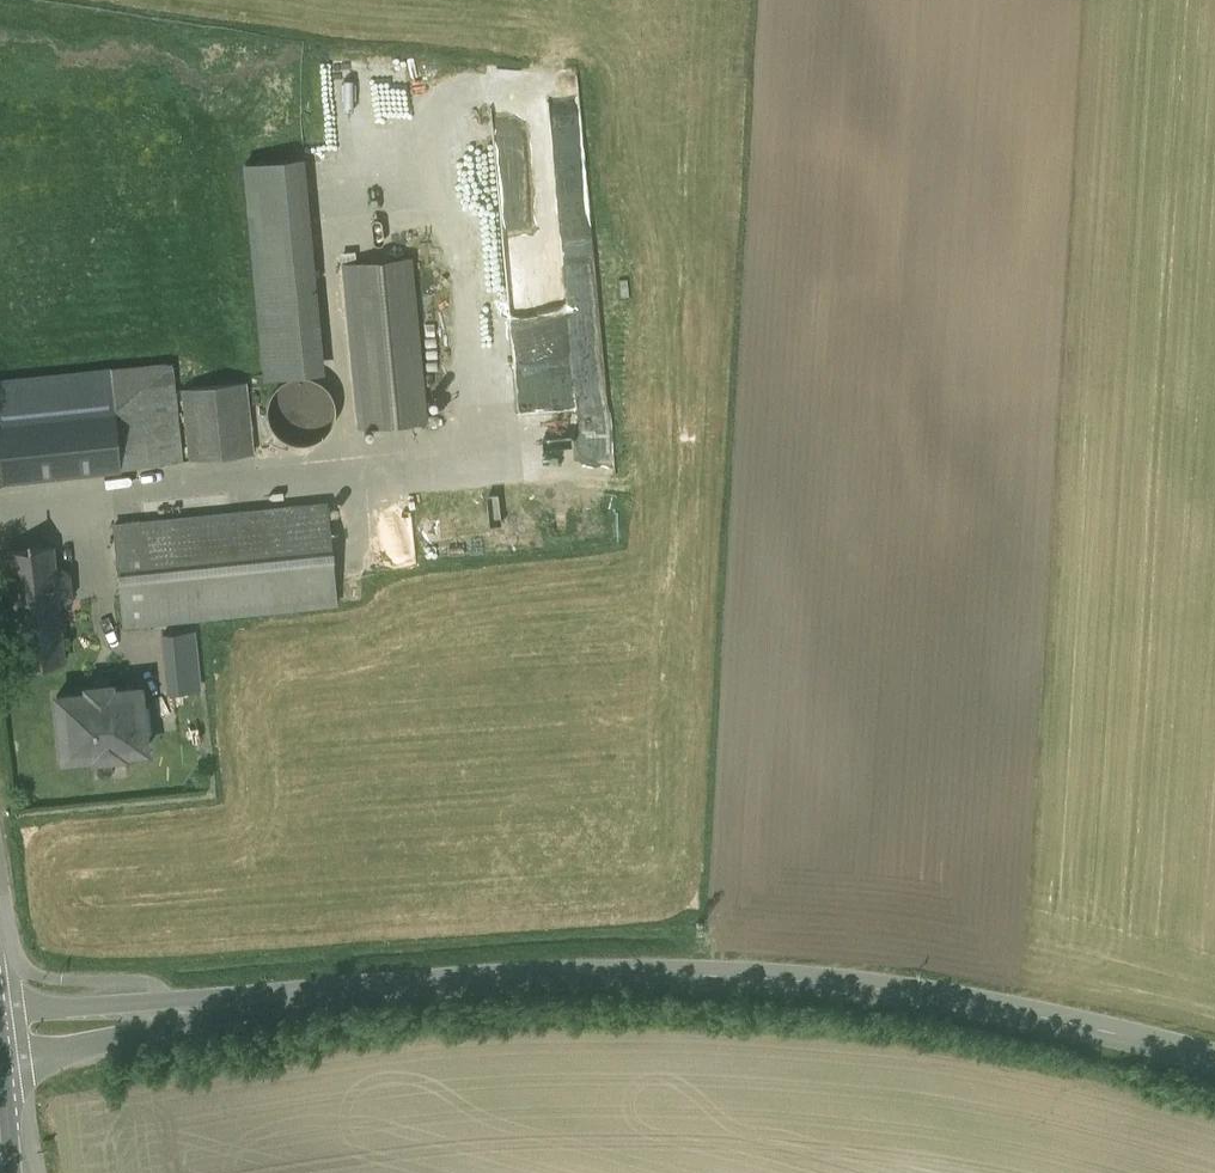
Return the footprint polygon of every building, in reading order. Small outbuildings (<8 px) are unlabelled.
[(518,102),(495,105),(497,128),(520,126),(518,102)] [(302,159),(245,165),(266,378),(323,373),(302,159)] [(410,258),(351,264),(367,427),(425,421),(410,258)] [(0,382),(0,480),(179,461),(169,365),(0,382)] [(333,423),(336,410),(333,397),(325,386),(314,379),(300,376),(287,379),(276,387),(269,398),(267,411),(270,424),(277,435),(289,443),(302,445),(315,442),(326,434),(333,423)] [(244,382),(185,389),(192,460),(251,454),(244,382)] [(326,503),(264,510),(274,611),(336,604),(326,503)] [(264,510),(114,525),(124,625),(274,611),(264,510)] [(51,546),(7,550),(19,665),(63,661),(57,602),(65,601),(70,595),(68,574),(62,569),(54,570),(51,546)] [(137,687),(108,690),(108,692),(90,694),(90,692),(59,695),(56,695),(57,697),(57,698),(63,755),(63,758),(65,757),(93,754),(94,757),(123,754),(123,751),(143,749),(146,749),(145,747),(139,689),(139,686),(137,687)]
